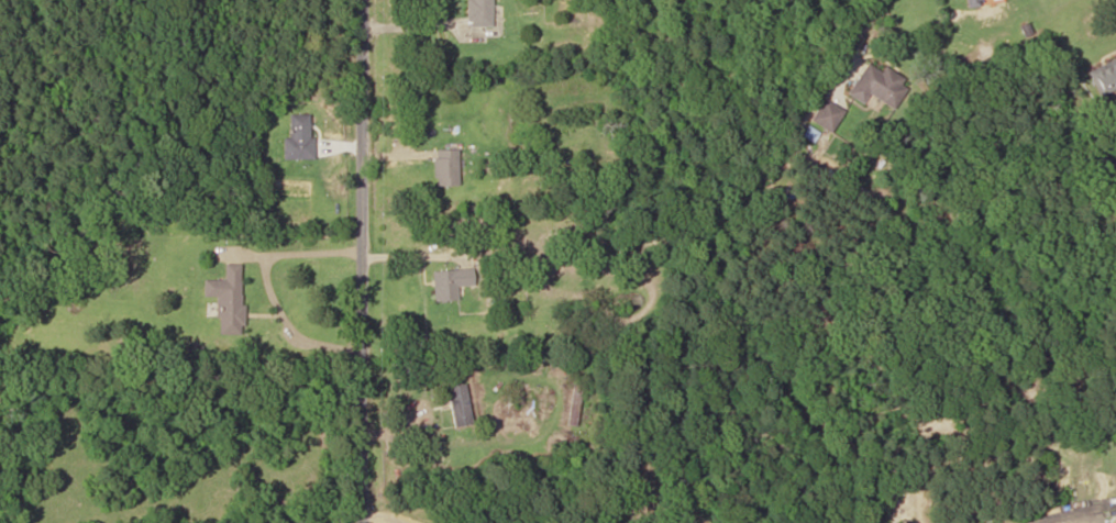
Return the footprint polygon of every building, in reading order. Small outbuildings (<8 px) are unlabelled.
[(467,25),(491,25),(491,0),(467,0),(467,25)] [(1087,71),(1100,98),(1115,90),(1115,56),(1087,71)] [(893,108),(908,84),(882,68),(880,70),(865,61),(846,94),(862,103),(868,94),(893,108)] [(844,110),(823,98),(810,120),(831,132),(844,110)] [(283,136),(283,158),(311,158),(311,113),(288,113),(288,136),(283,136)] [(433,149),(433,185),(457,185),(457,149),(433,149)] [(241,264),(224,264),(224,279),(203,279),(203,297),(217,297),(217,334),(241,334),(241,264)] [(431,271),(433,302),(456,300),(455,286),(473,285),(472,269),(431,271)] [(472,423),(463,383),(445,387),(454,427),(472,423)] [(580,384),(571,383),(566,424),(575,425),(580,384)]
